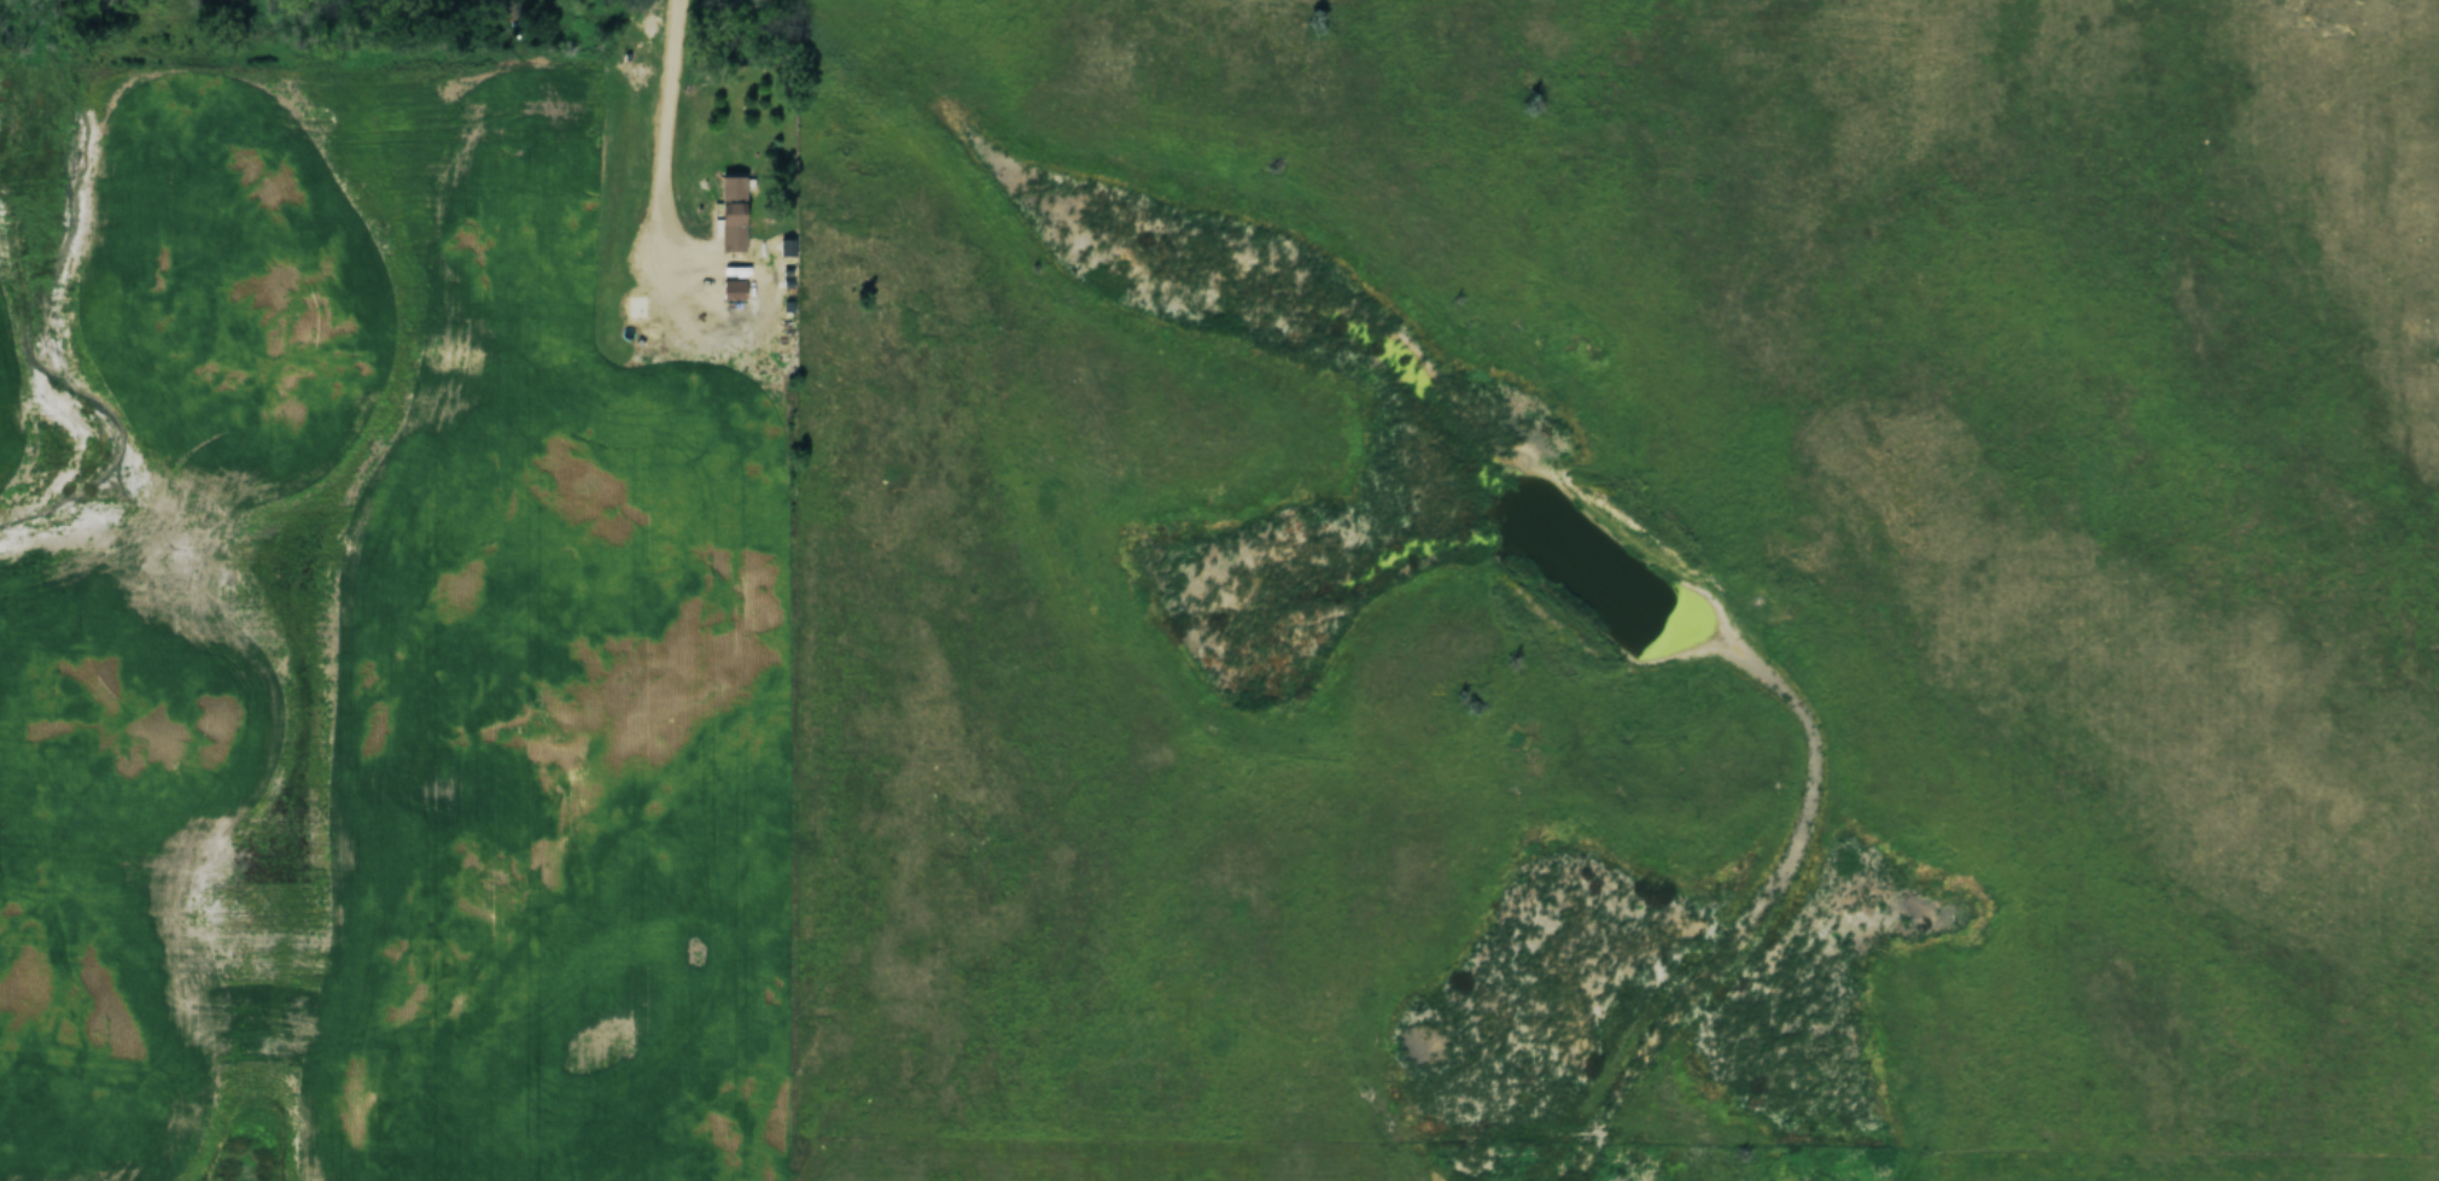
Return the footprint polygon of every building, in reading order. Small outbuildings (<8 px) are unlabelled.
[(724,252),(750,252),(750,175),(724,176),(724,252)] [(749,281),(726,281),(726,299),(749,299),(749,281)]
